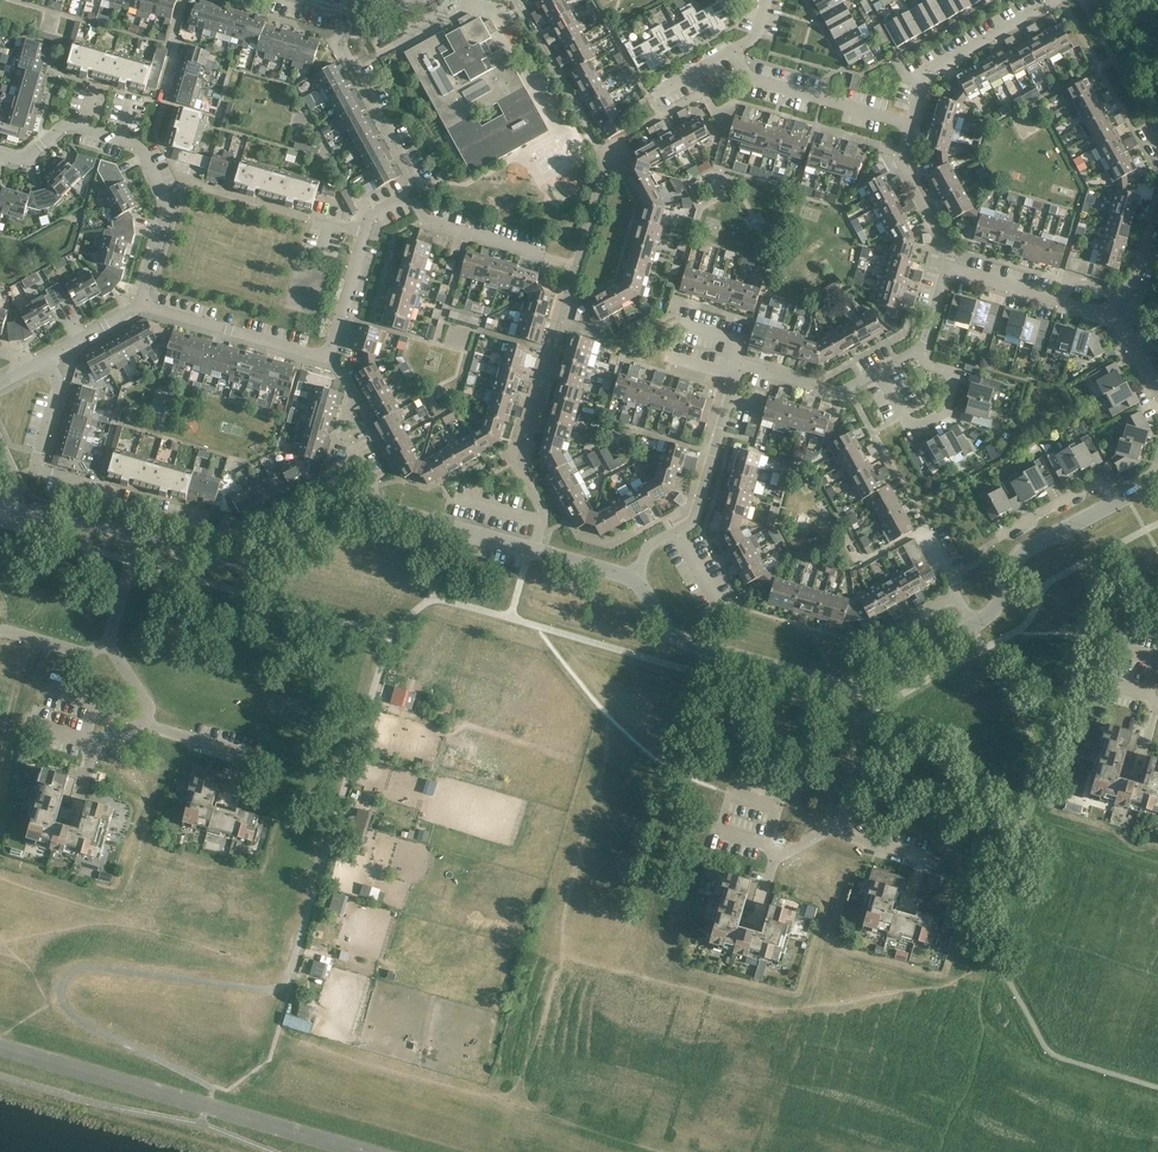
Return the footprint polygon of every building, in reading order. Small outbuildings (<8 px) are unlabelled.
[(48,7),(54,9),(57,2),(50,0),(48,7)] [(111,1),(109,8),(115,9),(118,0),(107,0),(111,1)] [(115,9),(120,11),(122,4),(130,7),(132,0),(118,0),(115,9)] [(130,7),(139,9),(137,15),(142,17),(147,0),(132,0),(130,7)] [(142,17),(147,18),(149,12),(158,14),(162,0),(147,0),(142,17)] [(158,14),(166,17),(164,23),(170,25),(177,0),(162,0),(158,14)] [(196,26),(204,28),(211,3),(200,0),(199,5),(196,4),(188,30),(194,32),(196,26)] [(539,1),(545,12),(567,0),(540,0),(539,1)] [(567,0),(545,12),(551,24),(571,13),(566,3),(568,2),(567,0)] [(723,0),(715,0),(717,3),(707,8),(720,32),(727,29),(723,21),(732,17),(723,0)] [(842,0),(818,0),(814,2),(821,15),(843,2),(842,0)] [(936,0),(928,0),(922,3),(934,26),(947,19),(936,0)] [(953,0),(936,0),(947,19),(959,12),(953,0)] [(969,0),(953,0),(959,12),(972,5),(969,0)] [(850,15),(843,2),(821,15),(828,27),(850,15)] [(222,6),(211,3),(204,28),(213,30),(211,37),(216,38),(224,12),(221,12),(222,6)] [(934,26),(922,3),(909,10),(922,33),(934,26)] [(872,10),(869,5),(863,8),(866,14),(872,10)] [(693,7),(687,10),(700,34),(709,29),(713,36),(720,32),(707,8),(696,14),(693,7)] [(227,13),(224,12),(216,38),(230,42),(239,11),(228,8),(227,13)] [(538,10),(536,11),(531,14),(534,19),(541,15),(538,10)] [(700,34),(687,10),(682,13),(686,20),(675,26),(689,50),(696,46),(692,39),(700,34)] [(922,33),(909,10),(897,17),(909,40),(922,33)] [(249,14),(239,11),(230,42),(243,46),(251,20),(248,20),(249,14)] [(90,12),(88,18),(96,20),(98,15),(90,12)] [(576,22),(571,13),(551,24),(558,35),(580,23),(579,21),(576,22)] [(480,18),(474,21),(470,14),(458,20),(462,28),(459,30),(446,36),(444,32),(405,53),(409,62),(447,131),(448,130),(448,132),(471,174),(549,132),(526,89),(525,88),(504,49),(487,58),(484,53),(490,50),(485,42),(491,39),(490,36),(498,32),(491,20),(483,24),(480,18)] [(543,19),(541,15),(534,19),(536,23),(543,19)] [(857,27),(850,15),(828,27),(835,40),(857,27)] [(254,21),(251,20),(243,46),(249,48),(250,42),(259,44),(261,38),(265,25),(267,19),(256,16),(254,21)] [(909,40),(897,17),(884,24),(896,47),(909,40)] [(581,24),(580,23),(558,35),(553,37),(555,41),(560,39),(563,46),(584,35),(578,26),(581,24)] [(1039,30),(1036,23),(1031,25),(1035,33),(1039,30)] [(131,24),(129,30),(137,33),(140,26),(131,24)] [(661,24),(656,27),(669,51),(677,46),(682,54),(689,50),(675,26),(665,31),(661,24)] [(883,30),(880,24),(873,28),(876,33),(883,30)] [(1048,31),(1059,51),(1062,55),(1079,45),(1072,33),(1066,36),(1060,24),(1048,31)] [(259,44),(257,49),(266,52),(264,58),(270,59),(277,34),(274,33),(276,28),(265,25),(261,38),(259,44)] [(1035,33),(1031,25),(1027,28),(1031,35),(1035,33)] [(669,51),(656,27),(651,30),(654,37),(644,43),(657,67),(665,63),(660,56),(669,51)] [(864,40),(857,27),(835,40),(842,52),(864,40)] [(280,35),(277,34),(270,59),(275,61),(277,55),(285,57),(292,33),(282,29),(280,35)] [(890,42),(883,30),(876,33),(883,46),(890,42)] [(1059,51),(1048,31),(1037,37),(1049,59),(1051,58),(1050,56),(1059,51)] [(159,32),(157,39),(165,41),(167,35),(159,32)] [(303,36),(292,33),(285,57),(293,60),(292,66),(297,68),(305,42),(302,41),(303,36)] [(551,33),(549,34),(544,37),(546,41),(553,37),(551,33)] [(588,44),(584,35),(563,46),(570,57),(592,45),(591,43),(588,44)] [(1017,43),(1013,35),(1008,38),(1012,45),(1017,43)] [(308,43),(305,42),(297,68),(302,69),(304,63),(313,65),(320,41),(309,37),(308,43)] [(555,41),(553,37),(546,41),(548,45),(555,41)] [(1049,59),(1037,37),(1026,44),(1037,63),(1046,58),(1048,60),(1049,59)] [(1012,45),(1008,38),(1004,41),(1008,48),(1012,45)] [(49,46),(24,39),(21,48),(15,46),(13,51),(39,59),(40,56),(45,57),(49,46)] [(875,59),(864,40),(842,52),(849,65),(862,58),(865,64),(875,59)] [(108,51),(76,42),(74,47),(72,52),(67,69),(81,73),(80,76),(81,76),(87,78),(88,78),(89,75),(82,73),(84,66),(93,68),(92,70),(93,71),(92,76),(106,80),(113,58),(107,56),(108,51)] [(630,42),(625,45),(637,68),(646,64),(650,71),(657,67),(644,43),(634,49),(630,42)] [(1037,63),(1026,44),(1015,50),(1027,72),(1029,71),(1028,68),(1037,63)] [(209,52),(185,45),(181,56),(187,58),(186,61),(212,68),(213,63),(207,61),(209,52)] [(593,47),(592,45),(570,57),(576,68),(589,61),(590,61),(596,58),(590,48),(593,47)] [(157,47),(152,64),(152,67),(162,70),(168,51),(157,47)] [(1015,50),(1004,56),(1003,56),(1012,72),(1014,76),(1024,70),(1025,73),(1027,72),(1015,50)] [(39,59),(13,51),(12,56),(18,58),(16,67),(24,70),(40,74),(41,73),(44,63),(39,62),(39,59)] [(1002,52),(990,58),(1001,79),(1012,72),(1003,56),(1004,56),(1002,52)] [(623,57),(621,53),(614,56),(616,61),(623,57)] [(119,60),(113,58),(106,80),(120,84),(119,87),(119,88),(120,87),(126,89),(125,89),(126,89),(127,86),(121,84),(123,77),(131,80),(130,82),(132,82),(130,87),(145,92),(147,86),(146,86),(152,67),(152,64),(150,69),(145,67),(147,62),(120,55),(119,60)] [(563,55),(561,56),(556,59),(558,63),(565,59),(563,55)] [(625,61),(623,57),(616,61),(619,65),(625,61)] [(1001,79),(990,58),(979,65),(990,85),(1001,79)] [(568,64),(565,59),(558,63),(561,68),(568,64)] [(212,68),(186,61),(185,64),(180,62),(177,73),(201,80),(204,71),(210,73),(212,68)] [(576,68),(569,72),(576,83),(595,72),(590,61),(589,61),(576,68)] [(319,80),(324,88),(346,75),(342,67),(337,70),(334,64),(311,78),(314,83),(319,80)] [(990,85),(979,65),(968,71),(979,91),(990,85)] [(261,66),(259,73),(265,75),(267,68),(261,66)] [(162,70),(152,67),(146,86),(147,86),(157,89),(162,70)] [(40,74),(24,70),(22,77),(15,76),(14,81),(40,88),(41,85),(46,87),(49,76),(41,73),(40,74)] [(979,91),(968,71),(956,77),(962,88),(957,95),(964,101),(968,97),(979,91)] [(602,84),(595,72),(576,83),(582,95),(602,84)] [(201,80),(177,73),(174,84),(179,85),(178,88),(204,95),(205,90),(199,88),(201,80)] [(1100,78),(1098,73),(1091,77),(1093,82),(1100,78)] [(351,85),(346,75),(324,88),(328,95),(322,98),(325,103),(348,90),(347,87),(351,85)] [(636,80),(633,75),(626,79),(628,84),(636,80)] [(853,75),(850,89),(858,91),(862,77),(853,75)] [(638,84),(636,80),(628,84),(631,88),(638,84)] [(1086,80),(1067,91),(1061,94),(1067,105),(1073,102),(1092,91),(1086,80)] [(40,88),(14,81),(12,86),(18,88),(16,97),(41,104),(44,93),(39,91),(40,88)] [(608,95),(602,84),(582,95),(588,105),(608,95)] [(204,95),(178,88),(177,91),(172,90),(169,101),(193,108),(196,99),(202,101),(204,95)] [(206,89),(204,95),(211,97),(213,91),(206,89)] [(350,93),(348,90),(325,103),(327,108),(333,105),(337,112),(360,100),(355,91),(350,93)] [(1099,102),(1092,91),(1073,102),(1078,111),(1076,113),(1077,114),(1099,102)] [(1110,96),(1108,91),(1101,95),(1103,100),(1110,96)] [(614,106),(608,95),(588,105),(595,117),(614,106)] [(964,101),(957,95),(951,101),(939,98),(936,111),(957,117),(961,104),(964,101)] [(1021,98),(1025,105),(1029,102),(1025,96),(1021,98)] [(41,104),(16,97),(14,105),(7,103),(6,108),(32,116),(33,113),(38,114),(41,104)] [(648,102),(645,98),(638,101),(641,106),(648,102)] [(365,110),(360,100),(337,112),(342,120),(336,123),(338,128),(362,115),(360,112),(365,110)] [(650,106),(648,102),(641,106),(643,110),(650,106)] [(1105,113),(1099,102),(1077,114),(1078,116),(1080,115),(1085,124),(1105,113)] [(1007,105),(1003,107),(1007,115),(1011,112),(1007,105)] [(620,117),(614,106),(595,117),(601,128),(620,117)] [(751,108),(746,106),(743,119),(735,117),(728,139),(739,141),(738,144),(740,145),(751,108)] [(209,115),(180,107),(176,121),(173,120),(173,121),(174,121),(172,127),(171,128),(175,129),(177,122),(183,124),(181,133),(179,132),(179,133),(174,132),(169,147),(174,148),(194,153),(197,154),(197,153),(193,152),(194,147),(198,148),(206,122),(202,120),(203,115),(207,116),(208,116),(209,115)] [(1007,115),(1003,107),(998,110),(1002,117),(1007,115)] [(32,116),(6,108),(4,114),(11,116),(8,124),(27,129),(27,130),(33,131),(36,120),(31,119),(32,116)] [(690,115),(686,108),(681,111),(685,118),(690,115)] [(756,109),(751,108),(740,145),(739,149),(751,152),(753,146),(760,124),(753,122),(756,109)] [(685,118),(681,111),(677,113),(681,120),(685,118)] [(957,117),(936,111),(932,123),(954,129),(957,117)] [(776,115),(771,113),(767,126),(760,124),(753,146),(751,152),(764,156),(765,152),(772,128),(774,123),(776,115)] [(1111,125),(1105,113),(1085,124),(1081,127),(1087,138),(1089,137),(1111,125)] [(1123,118),(1120,114),(1113,118),(1116,122),(1123,118)] [(364,118),(362,115),(338,128),(341,132),(341,133),(347,130),(351,138),(374,125),(368,115),(364,118)] [(699,116),(688,123),(700,145),(702,144),(701,142),(710,136),(699,116)] [(627,129),(620,117),(601,128),(607,140),(627,129)] [(1125,123),(1123,118),(1116,122),(1118,127),(1125,123)] [(667,127),(663,120),(659,123),(662,130),(667,127)] [(8,124),(0,121),(0,133),(5,135),(24,140),(27,130),(27,129),(8,124)] [(662,130),(659,123),(654,126),(658,133),(662,130)] [(700,145),(688,123),(676,129),(688,149),(697,144),(698,146),(700,145)] [(954,129),(932,123),(929,135),(950,142),(954,129)] [(379,135),(374,125),(351,138),(355,145),(350,148),(352,153),(376,140),(375,138),(379,135)] [(1118,136),(1111,125),(1089,137),(1090,139),(1093,137),(1098,147),(1118,136)] [(329,127),(321,130),(324,136),(332,132),(329,127)] [(784,131),(772,128),(765,152),(767,152),(768,150),(778,153),(784,131)] [(688,149),(676,129),(665,135),(678,158),(680,157),(678,154),(688,149)] [(797,135),(784,131),(778,153),(788,156),(787,158),(790,159),(797,135)] [(820,146),(813,144),(806,166),(807,166),(806,172),(817,175),(818,172),(829,135),(824,134),(820,146)] [(678,158),(665,135),(654,142),(663,158),(665,162),(674,156),(676,159),(678,158)] [(809,138),(797,135),(790,159),(792,159),(793,157),(803,160),(809,138)] [(834,137),(829,135),(818,172),(820,173),(821,170),(831,173),(838,151),(830,149),(834,137)] [(950,142),(929,135),(925,148),(937,151),(938,160),(947,159),(947,154),(950,142)] [(1124,147),(1118,136),(1098,147),(1095,148),(1102,159),(1124,147)] [(1135,141),(1133,136),(1126,140),(1128,145),(1135,141)] [(378,143),(376,140),(352,153),(355,158),(361,155),(365,163),(388,150),(382,141),(378,143)] [(845,153),(838,151),(831,173),(841,176),(841,179),(843,179),(854,142),(849,141),(845,153)] [(1138,145),(1135,141),(1128,145),(1131,149),(1138,145)] [(663,158),(654,142),(633,153),(638,162),(637,163),(638,164),(637,169),(636,169),(635,171),(636,171),(627,176),(638,197),(655,188),(649,177),(652,175),(651,173),(652,168),(654,167),(652,164),(663,158)] [(859,144),(854,142),(843,179),(845,180),(846,177),(856,180),(863,158),(855,156),(859,144)] [(1130,158),(1124,147),(1102,159),(1102,161),(1105,160),(1110,169),(1130,158)] [(194,153),(174,148),(171,159),(190,164),(194,153)] [(393,160),(388,150),(365,163),(369,170),(364,173),(366,178),(390,165),(388,162),(393,160)] [(214,155),(212,159),(209,170),(206,180),(218,183),(219,178),(222,179),(230,153),(224,152),(222,158),(214,155)] [(197,154),(194,153),(190,164),(209,170),(212,159),(197,154)] [(235,155),(230,153),(222,179),(225,180),(224,185),(235,188),(243,161),(243,160),(242,160),(241,163),(233,161),(235,155)] [(352,153),(346,157),(348,162),(355,158),(352,153)] [(97,159),(78,154),(76,162),(71,166),(65,159),(54,169),(71,186),(81,177),(82,179),(94,168),(97,159)] [(1080,156),(1073,160),(1079,172),(1086,168),(1080,156)] [(1136,170),(1130,158),(1110,169),(1106,171),(1112,182),(1116,180),(1117,181),(1117,185),(1127,184),(1126,175),(1136,170)] [(948,163),(947,159),(938,160),(938,169),(928,174),(934,186),(954,175),(948,163)] [(117,165),(101,160),(98,171),(108,190),(102,193),(109,206),(130,194),(123,182),(125,180),(117,165)] [(243,161),(235,188),(248,192),(247,195),(248,195),(254,197),(256,193),(249,191),(251,185),(259,187),(259,189),(260,190),(259,195),(273,199),(280,176),(274,174),(275,170),(249,163),(247,166),(242,165),(243,161)] [(391,168),(390,165),(366,178),(369,183),(375,180),(379,188),(402,176),(396,165),(391,168)] [(688,173),(691,179),(700,174),(697,168),(688,173)] [(985,173),(983,168),(976,172),(978,176),(985,173)] [(71,186),(54,169),(44,179),(51,186),(48,188),(41,190),(46,209),(53,207),(63,197),(61,196),(71,186)] [(773,172),(770,180),(781,183),(784,175),(773,172)] [(988,177),(985,173),(978,176),(981,181),(988,177)] [(286,178),(280,176),(273,199),(287,203),(286,206),(292,208),(293,208),(294,205),(287,203),(289,196),(298,199),(297,201),(299,201),(297,206),(312,210),(320,183),(319,183),(317,187),(312,186),(313,181),(287,174),(286,178)] [(1088,174),(1082,177),(1085,183),(1091,180),(1088,174)] [(866,197),(867,199),(890,186),(883,175),(863,186),(869,195),(866,197)] [(960,186),(954,175),(934,186),(941,197),(960,186)] [(898,176),(893,178),(891,180),(894,184),(901,180),(898,176)] [(903,185),(901,180),(894,184),(896,189),(903,185)] [(699,187),(696,182),(689,186),(692,191),(699,187)] [(1128,193),(1127,184),(1117,185),(1118,190),(1114,202),(1136,209),(1139,196),(1128,193)] [(337,188),(324,185),(322,193),(334,197),(337,188)] [(661,185),(655,188),(638,197),(645,208),(665,206),(661,199),(665,196),(664,190),(661,185)] [(896,198),(890,186),(867,199),(868,201),(871,199),(876,208),(896,198)] [(967,197),(960,186),(941,197),(947,208),(967,197)] [(701,191),(699,187),(692,191),(694,195),(701,191)] [(0,198),(0,217),(1,218),(2,213),(10,215),(16,192),(3,188),(0,198)] [(46,209),(41,190),(34,192),(31,191),(30,196),(16,192),(10,215),(23,219),(27,207),(39,211),(46,209)] [(704,196),(701,191),(694,195),(697,200),(704,196)] [(816,191),(814,198),(823,200),(825,194),(816,191)] [(825,194),(823,200),(835,204),(838,196),(826,193),(825,194)] [(137,207),(130,194),(109,206),(117,221),(114,221),(115,229),(134,227),(133,219),(129,211),(137,207)] [(706,200),(704,196),(697,200),(699,204),(706,200)] [(973,208),(967,197),(947,208),(953,220),(964,214),(971,220),(977,212),(973,208)] [(902,209),(896,198),(876,208),(881,218),(878,219),(879,221),(902,209)] [(911,198),(906,201),(904,202),(906,206),(913,203),(911,198)] [(1136,209),(1114,202),(1110,215),(1132,221),(1136,209)] [(916,207),(913,203),(906,206),(909,211),(916,207)] [(659,225),(665,206),(645,208),(641,220),(641,221),(659,226),(659,225)] [(908,220),(902,209),(879,221),(880,223),(875,226),(880,235),(888,231),(904,222),(905,223),(908,220)] [(981,215),(977,212),(971,220),(978,225),(974,239),(986,243),(993,218),(981,215)] [(1132,221),(1110,215),(1107,227),(1129,233),(1132,221)] [(1006,222),(993,218),(986,243),(999,246),(1000,244),(999,244),(1006,222)] [(641,220),(638,220),(635,232),(659,239),(663,227),(659,225),(659,226),(641,221),(641,220)] [(904,222),(888,231),(894,242),(915,240),(905,223),(904,222)] [(1018,225),(1006,222),(999,244),(1000,244),(1011,247),(1012,247),(1016,232),(1017,232),(1018,225)] [(860,224),(854,227),(857,233),(863,230),(860,224)] [(135,234),(134,227),(115,229),(106,230),(100,249),(124,256),(127,243),(132,244),(135,234)] [(1129,233),(1107,227),(1103,239),(1125,246),(1129,233)] [(421,229),(418,238),(417,242),(424,243),(428,231),(421,229)] [(435,233),(428,231),(424,243),(431,245),(435,233)] [(659,239),(635,232),(631,245),(656,252),(659,239)] [(1012,247),(1011,247),(1010,253),(1022,257),(1029,235),(1017,232),(1016,232),(1012,247)] [(442,235),(435,233),(431,245),(431,246),(438,248),(442,235)] [(448,237),(442,235),(438,248),(445,250),(448,237)] [(865,235),(859,238),(863,244),(869,241),(865,235)] [(1041,239),(1029,235),(1022,257),(1035,260),(1041,239)] [(455,239),(448,237),(445,250),(451,251),(455,239)] [(417,242),(410,239),(406,252),(428,258),(431,246),(431,245),(424,243),(417,242)] [(462,241),(455,239),(451,251),(459,253),(462,241)] [(1053,242),(1041,239),(1035,260),(1047,264),(1053,242)] [(1125,246),(1103,239),(1100,252),(1121,258),(1125,246)] [(909,260),(915,240),(894,242),(891,255),(909,260)] [(1066,246),(1053,242),(1047,264),(1059,268),(1066,246)] [(656,252),(631,245),(628,257),(652,264),(656,252)] [(863,247),(861,256),(868,258),(871,249),(863,247)] [(124,256),(100,249),(96,263),(107,266),(107,268),(102,274),(117,286),(122,280),(124,270),(120,269),(124,256)] [(480,255),(468,251),(460,276),(473,279),(480,255)] [(428,258),(406,252),(403,264),(424,270),(428,258)] [(1121,258),(1100,252),(1096,264),(1103,266),(1110,268),(1118,270),(1121,258)] [(492,259),(480,255),(473,279),(485,283),(492,259)] [(909,260),(891,255),(888,265),(885,264),(884,266),(909,274),(913,261),(909,260)] [(1076,258),(1069,256),(1065,269),(1072,271),(1076,258)] [(652,264),(628,257),(624,270),(627,270),(645,275),(645,276),(649,277),(652,264)] [(1083,260),(1077,258),(1076,258),(1072,271),(1079,273),(1083,260)] [(505,262),(492,259),(485,283),(498,286),(505,262)] [(1089,262),(1083,260),(1079,273),(1085,275),(1089,262)] [(518,266),(505,262),(498,286),(511,290),(512,286),(517,268),(518,266)] [(1096,264),(1089,262),(1085,275),(1092,277),(1096,264)] [(424,270),(403,264),(399,277),(421,283),(424,270)] [(1103,266),(1096,264),(1092,277),(1099,279),(1103,266)] [(909,274),(884,266),(884,268),(887,269),(884,280),(905,286),(909,274)] [(1110,268),(1103,266),(1099,279),(1106,282),(1110,268)] [(512,286),(523,290),(522,294),(524,294),(537,287),(538,286),(537,285),(539,275),(517,268),(512,286)] [(699,272),(686,268),(679,290),(692,294),(699,272)] [(627,270),(623,283),(639,295),(645,276),(645,275),(627,270)] [(90,271),(77,278),(89,299),(101,293),(103,297),(112,292),(117,286),(102,274),(97,280),(95,281),(90,271)] [(711,276),(699,272),(692,294),(704,298),(711,276)] [(723,279),(711,276),(704,298),(717,301),(723,279)] [(399,277),(396,289),(417,295),(421,283),(399,277)] [(27,278),(22,281),(26,289),(31,286),(27,278)] [(89,299),(77,278),(71,282),(70,279),(67,279),(52,287),(61,303),(72,298),(76,306),(89,299)] [(736,283),(723,279),(717,301),(729,305),(736,283)] [(840,280),(835,282),(839,290),(844,287),(840,280)] [(905,286),(884,280),(881,290),(878,289),(877,291),(902,299),(905,286)] [(839,290),(835,282),(831,285),(835,292),(839,290)] [(639,295),(623,283),(612,289),(621,305),(639,295)] [(748,286),(736,283),(729,305),(742,308),(748,286)] [(835,292),(831,285),(826,287),(830,294),(835,292)] [(760,290),(748,286),(742,308),(754,312),(760,290)] [(61,303),(52,287),(45,291),(47,295),(31,303),(43,325),(56,318),(51,309),(61,303)] [(830,294),(826,287),(822,290),(826,297),(830,294)] [(393,288),(389,301),(414,308),(417,295),(396,289),(393,288)] [(621,305),(612,289),(601,295),(612,315),(623,309),(621,305)] [(826,297),(822,290),(818,292),(822,299),(826,297)] [(541,291),(540,291),(527,298),(526,300),(530,302),(526,313),(526,314),(544,319),(551,296),(541,293),(541,291)] [(907,300),(902,299),(877,291),(877,294),(879,294),(876,305),(898,311),(901,303),(913,307),(915,302),(907,300)] [(822,299),(818,292),(813,295),(817,302),(822,299)] [(612,315),(601,295),(583,305),(588,313),(594,310),(600,322),(612,315)] [(969,326),(970,324),(976,303),(954,297),(946,324),(954,327),(955,322),(969,326)] [(414,308),(389,301),(386,313),(410,320),(414,308)] [(977,301),(976,303),(970,324),(984,328),(983,332),(991,335),(999,307),(977,301)] [(43,325),(31,303),(14,313),(15,322),(17,341),(25,340),(34,335),(31,331),(43,325)] [(648,312),(652,308),(646,303),(643,307),(648,312)] [(0,309),(0,334),(1,335),(8,311),(0,309)] [(997,336),(1005,339),(1004,341),(1018,345),(1020,341),(1026,318),(1027,315),(1005,309),(997,336)] [(872,310),(860,316),(872,339),(884,333),(872,310)] [(523,312),(519,325),(543,332),(547,319),(544,319),(526,314),(526,313),(523,312)] [(410,320),(386,313),(382,326),(407,333),(410,320)] [(872,339),(860,316),(849,323),(861,345),(872,339)] [(158,340),(146,318),(136,323),(138,328),(136,330),(149,353),(153,351),(150,345),(158,340)] [(1048,324),(1026,318),(1020,341),(1034,345),(1032,349),(1041,352),(1048,324)] [(15,322),(8,323),(10,342),(17,341),(15,322)] [(640,329),(636,322),(632,325),(636,332),(640,329)] [(749,347),(761,351),(768,327),(756,323),(749,347)] [(861,345),(849,323),(838,329),(850,351),(861,345)] [(366,326),(359,324),(355,337),(377,343),(381,330),(366,326)] [(543,332),(519,325),(515,337),(539,344),(543,332)] [(636,332),(632,325),(627,327),(631,334),(636,332)] [(130,326),(120,332),(133,354),(141,350),(144,356),(149,353),(136,330),(133,331),(130,326)] [(1046,353),(1054,356),(1054,358),(1068,362),(1071,353),(1076,332),(1054,326),(1046,353)] [(781,330),(768,327),(761,351),(774,355),(775,352),(774,352),(781,330)] [(850,351),(838,329),(826,335),(828,339),(828,338),(837,355),(838,357),(850,351)] [(793,334),(781,330),(774,352),(775,352),(787,355),(793,334)] [(1077,330),(1076,332),(1071,353),(1087,358),(1089,361),(1105,353),(1095,335),(1077,330)] [(173,364),(179,366),(186,340),(183,339),(185,334),(174,331),(166,356),(175,358),(173,364)] [(133,354),(120,332),(111,337),(113,342),(111,343),(124,367),(128,364),(125,359),(133,354)] [(594,341),(570,334),(566,347),(591,354),(594,341)] [(806,338),(793,334),(787,355),(799,359),(804,341),(806,338)] [(189,341),(186,340),(179,366),(184,367),(186,361),(194,364),(201,339),(191,336),(189,341)] [(377,343),(355,337),(352,349),(363,352),(364,361),(374,360),(374,355),(377,343)] [(828,338),(828,339),(817,345),(819,365),(837,355),(828,338)] [(212,342),(201,339),(194,364),(203,366),(201,372),(206,374),(214,348),(211,347),(212,342)] [(105,340),(95,346),(108,368),(116,364),(119,370),(124,367),(111,343),(108,345),(105,340)] [(804,341),(799,359),(819,365),(817,345),(804,341)] [(525,347),(507,342),(504,353),(502,352),(501,354),(538,365),(539,360),(527,356),(529,348),(525,347)] [(217,349),(214,348),(206,374),(211,375),(213,369),(222,372),(229,347),(218,344),(217,349)] [(108,368),(95,346),(86,351),(88,356),(85,357),(98,381),(103,378),(100,372),(108,368)] [(240,350),(229,347),(222,372),(230,374),(229,380),(234,382),(241,356),(238,355),(240,350)] [(591,354),(566,347),(563,359),(565,360),(587,366),(591,354)] [(153,351),(149,354),(154,363),(158,360),(153,351)] [(245,357),(241,356),(234,382),(239,383),(241,377),(249,380),(257,355),(246,352),(245,357)] [(978,355),(977,358),(979,362),(982,362),(985,360),(986,357),(984,354),(981,353),(978,355)] [(538,365),(501,354),(500,356),(503,357),(500,367),(522,373),(524,366),(537,369),(538,365)] [(267,358),(257,355),(249,380),(258,382),(256,388),(261,390),(269,364),(266,363),(267,358)] [(272,365),(269,364),(261,390),(267,391),(269,385),(277,387),(284,363),(273,360),(272,365)] [(375,365),(374,360),(364,361),(365,370),(355,375),(361,387),(381,375),(375,365)] [(565,360),(562,372),(583,379),(587,366),(565,360)] [(294,366),(284,363),(277,387),(285,390),(283,396),(289,398),(296,372),(293,371),(294,366)] [(635,366),(631,364),(627,377),(632,378),(635,366)] [(1103,396),(1105,394),(1124,384),(1113,364),(1088,378),(1092,385),(1096,383),(1103,396)] [(640,367),(635,366),(632,378),(637,380),(640,367)] [(522,373),(500,367),(497,377),(494,376),(494,379),(519,386),(522,373)] [(412,373),(410,369),(403,373),(405,377),(412,373)] [(321,376),(302,371),(299,382),(318,387),(321,376)] [(660,373),(655,371),(651,384),(656,385),(660,373)] [(583,379),(562,372),(558,384),(580,391),(580,390),(583,379)] [(414,378),(412,373),(405,377),(408,382),(414,378)] [(665,374),(660,373),(656,385),(662,387),(665,374)] [(387,387),(381,375),(361,387),(367,398),(387,387)] [(622,402),(625,403),(632,378),(627,377),(619,375),(613,397),(623,399),(622,402)] [(340,382),(321,376),(318,387),(337,392),(340,382)] [(468,376),(466,384),(473,385),(474,378),(468,376)] [(967,398),(969,398),(990,404),(994,390),(998,392),(1001,383),(973,376),(967,398)] [(644,382),(637,380),(632,378),(625,403),(627,403),(627,401),(638,404),(644,382)] [(519,386),(494,379),(493,381),(496,381),(493,392),(515,398),(519,386)] [(685,380),(680,379),(677,386),(676,391),(681,393),(685,380)] [(690,381),(685,380),(681,393),(686,394),(689,385),(690,381)] [(656,385),(651,384),(644,382),(638,404),(648,407),(647,409),(649,410),(656,385)] [(1126,383),(1124,384),(1105,394),(1113,407),(1108,410),(1112,417),(1137,403),(1126,383)] [(580,391),(558,384),(554,397),(579,404),(582,391),(580,390),(580,391)] [(74,387),(71,398),(96,405),(98,397),(105,398),(106,393),(80,385),(79,389),(74,387)] [(421,389),(418,385),(411,388),(414,393),(421,389)] [(669,389),(662,387),(656,385),(649,410),(651,411),(652,408),(663,411),(669,389)] [(337,392),(318,387),(316,395),(309,394),(308,399),(334,406),(335,403),(340,405),(343,393),(337,392)] [(394,398),(387,387),(367,398),(374,409),(394,398)] [(681,393),(676,391),(669,389),(663,411),(672,414),(672,416),(674,417),(681,393)] [(296,390),(295,395),(308,399),(309,394),(296,390)] [(434,397),(431,392),(424,396),(427,401),(434,397)] [(518,407),(513,405),(515,398),(493,392),(490,402),(487,401),(487,403),(512,410),(516,412),(518,407)] [(239,393),(237,400),(243,402),(245,396),(245,395),(239,393)] [(694,396),(686,394),(681,393),(674,417),(676,418),(677,415),(687,418),(694,396)] [(295,395),(294,400),(306,404),(308,399),(295,395)] [(245,396),(243,402),(257,406),(258,400),(245,396)] [(713,402),(694,396),(687,418),(706,423),(713,402)] [(781,401),(774,425),(773,428),(786,432),(787,426),(793,404),(786,402),(787,397),(782,396),(781,401)] [(436,401),(434,397),(427,401),(429,405),(436,401)] [(579,404),(554,397),(551,409),(575,416),(579,404)] [(762,419),(772,422),(772,425),(774,425),(781,401),(769,397),(762,419)] [(96,405),(71,398),(68,409),(73,410),(72,413),(98,421),(100,415),(93,414),(96,405)] [(400,410),(394,398),(374,409),(380,420),(395,413),(400,410)] [(990,404),(969,398),(963,421),(990,429),(993,420),(988,419),(992,405),(990,404)] [(334,406),(308,399),(306,404),(313,406),(310,414),(335,421),(338,411),(333,409),(334,406)] [(258,400),(257,406),(265,408),(267,402),(258,400)] [(449,400),(444,402),(448,409),(453,407),(449,400)] [(438,405),(436,401),(429,405),(431,409),(436,407),(438,405)] [(448,409),(444,402),(440,404),(444,411),(448,409)] [(512,410),(487,403),(486,405),(489,406),(486,416),(504,421),(504,422),(508,423),(512,410)] [(812,405),(807,403),(806,408),(799,433),(801,433),(802,430),(812,433),(818,412),(811,410),(812,405)] [(444,411),(440,404),(438,405),(436,407),(440,414),(444,411)] [(806,408),(793,404),(787,426),(797,429),(797,432),(799,433),(806,408)] [(426,410),(423,406),(416,410),(419,414),(426,410)] [(440,414),(436,407),(431,409),(435,416),(440,414)] [(575,416),(551,409),(547,422),(572,429),(575,416)] [(455,411),(451,414),(455,421),(459,418),(455,411)] [(1122,440),(1142,446),(1145,447),(1150,429),(1140,411),(1124,420),(1126,424),(1122,440)] [(831,415),(818,412),(812,433),(824,437),(828,440),(834,432),(828,426),(831,415)] [(98,421),(72,413),(72,416),(66,415),(63,425),(88,433),(90,424),(97,426),(98,421)] [(395,413),(380,420),(374,423),(381,435),(401,424),(395,413)] [(335,421),(310,414),(308,423),(302,421),(300,426),(326,434),(327,431),(332,432),(335,421)] [(455,421),(451,414),(446,416),(450,423),(455,421)] [(622,414),(620,421),(628,423),(631,417),(622,414)] [(450,423),(446,416),(442,418),(446,426),(450,423)] [(504,421),(486,416),(482,429),(498,441),(504,422),(504,421)] [(572,429),(547,422),(544,434),(546,435),(564,440),(568,441),(572,429)] [(757,425),(749,423),(745,435),(753,438),(757,425)] [(407,435),(401,424),(381,435),(387,446),(407,435)] [(88,433),(63,425),(60,436),(65,438),(65,441),(90,448),(92,443),(85,441),(88,433)] [(326,434),(300,426),(299,431),(299,432),(305,433),(303,442),(327,449),(330,438),(325,437),(326,434)] [(959,427),(938,438),(949,457),(950,459),(963,452),(966,456),(972,452),(959,427)] [(498,441),(482,429),(471,435),(480,451),(481,451),(498,441)] [(841,437),(834,432),(828,440),(832,443),(829,446),(834,456),(838,454),(858,443),(852,432),(841,437)] [(972,432),(969,436),(976,440),(978,436),(972,432)] [(413,447),(407,435),(387,446),(394,457),(410,448),(410,449),(413,447)] [(480,451),(471,435),(460,441),(471,461),(482,454),(481,451),(480,451)] [(546,435),(541,454),(561,452),(564,440),(546,435)] [(1070,450),(1080,469),(1081,471),(1102,460),(1088,435),(1080,439),(1083,443),(1070,450)] [(937,436),(924,443),(923,441),(916,446),(931,473),(938,468),(936,464),(949,457),(938,438),(937,436)] [(1137,464),(1142,446),(1122,440),(1119,439),(1115,456),(1111,458),(1119,474),(1137,464)] [(90,448),(65,441),(64,444),(59,442),(55,453),(77,459),(80,460),(82,452),(89,453),(90,448)] [(471,461),(460,441),(449,447),(460,467),(471,461)] [(327,449),(303,442),(300,450),(294,448),(292,454),(318,462),(319,458),(324,460),(327,449)] [(688,448),(666,442),(663,452),(660,452),(659,454),(689,462),(690,457),(685,456),(688,448)] [(864,454),(858,443),(838,454),(843,463),(841,465),(842,467),(864,454)] [(876,448),(873,444),(866,447),(868,452),(876,448)] [(460,467),(449,447),(437,454),(439,457),(448,473),(460,467)] [(609,452),(607,447),(600,451),(602,456),(609,452)] [(410,448),(394,457),(405,478),(413,474),(414,474),(415,474),(416,474),(418,474),(421,475),(421,476),(422,476),(423,476),(427,485),(448,473),(439,457),(428,463),(427,460),(425,461),(422,460),(420,459),(419,457),(416,459),(410,449),(410,448)] [(878,453),(876,448),(868,452),(871,456),(878,453)] [(1060,480),(1080,469),(1070,450),(1069,448),(1056,455),(1054,451),(1046,455),(1060,480)] [(739,449),(735,462),(757,468),(761,455),(739,449)] [(113,463),(111,469),(109,475),(108,477),(123,481),(122,485),(123,484),(128,486),(129,487),(130,483),(123,481),(125,475),(134,477),(133,479),(135,479),(133,484),(148,489),(155,461),(117,450),(117,451),(115,457),(113,463)] [(594,451),(587,455),(590,460),(597,456),(594,451)] [(567,464),(561,452),(541,454),(550,472),(550,473),(567,464)] [(612,456),(609,452),(602,456),(605,460),(612,456)] [(77,459),(55,453),(52,464),(74,470),(77,459)] [(689,462),(659,454),(659,456),(662,457),(659,467),(677,472),(676,472),(680,473),(683,466),(687,467),(689,462)] [(807,454),(804,462),(809,464),(814,458),(807,454)] [(870,466),(864,454),(842,467),(843,469),(845,467),(850,477),(870,466)] [(599,460),(597,456),(590,460),(592,464),(599,460)] [(614,461),(612,456),(605,460),(607,465),(611,462),(614,461)] [(624,464),(620,457),(616,460),(620,467),(624,464)] [(1023,473),(1024,475),(1034,494),(1055,483),(1041,458),(1033,462),(1036,466),(1023,473)] [(80,460),(77,459),(74,470),(96,476),(99,466),(80,460)] [(602,465),(599,460),(592,464),(595,469),(602,465)] [(620,467),(616,460),(614,461),(611,462),(615,469),(620,467)] [(193,472),(155,461),(148,489),(161,492),(160,496),(161,496),(161,495),(167,497),(167,498),(168,494),(162,492),(164,486),(172,488),(172,490),(173,490),(172,495),(186,500),(187,497),(186,497),(193,472)] [(284,462),(279,465),(292,489),(294,487),(297,492),(307,486),(295,464),(287,468),(284,462)] [(315,462),(311,473),(319,475),(323,464),(315,462)] [(615,469),(611,462),(607,465),(611,472),(615,469)] [(757,468),(735,462),(732,474),(753,480),(757,468)] [(573,475),(567,464),(550,473),(550,472),(547,474),(553,486),(573,475)] [(292,489),(279,465),(274,468),(277,474),(270,478),(282,500),(292,495),(289,490),(292,489)] [(876,477),(870,466),(850,477),(855,486),(853,487),(854,490),(876,477)] [(888,471),(886,466),(879,470),(881,475),(888,471)] [(677,472),(659,467),(655,480),(671,492),(676,472),(677,472)] [(194,472),(193,472),(186,497),(187,497),(197,500),(199,495),(202,496),(210,470),(204,469),(202,475),(194,473),(194,472)] [(215,472),(210,470),(202,496),(205,497),(203,502),(215,505),(222,480),(221,480),(213,478),(215,472)] [(891,475),(888,471),(881,475),(884,479),(891,475)] [(585,483),(578,472),(573,475),(553,486),(559,497),(585,483)] [(753,480),(732,474),(728,487),(732,488),(732,487),(750,492),(753,480)] [(1035,496),(1034,494),(1024,475),(1011,482),(1009,478),(1001,482),(1015,507),(1035,496)] [(259,476),(254,479),(267,502),(270,501),(272,506),(282,500),(270,478),(262,482),(259,476)] [(825,476),(820,479),(823,486),(829,483),(825,476)] [(883,488),(876,477),(854,490),(855,491),(858,490),(863,499),(868,496),(883,488)] [(267,502),(254,479),(249,481),(253,487),(245,491),(257,514),(267,509),(264,504),(267,502)] [(671,492),(655,480),(644,486),(653,502),(671,492)] [(940,480),(933,485),(936,491),(944,487),(940,480)] [(591,495),(585,483),(559,497),(566,508),(582,499),(591,495)] [(888,485),(883,488),(868,496),(875,507),(894,496),(888,485)] [(653,502),(644,486),(635,491),(633,488),(631,490),(644,512),(648,509),(655,505),(653,502)] [(732,487),(732,488),(728,499),(750,506),(754,493),(750,492),(732,487)] [(978,495),(992,520),(1013,509),(1001,488),(988,495),(986,491),(978,495)] [(245,516),(247,520),(257,514),(245,491),(237,496),(234,490),(229,493),(242,517),(245,516)] [(644,512),(631,490),(629,491),(631,493),(621,498),(632,518),(639,514),(644,512)] [(680,493),(677,497),(686,503),(687,498),(680,493)] [(901,508),(894,496),(875,507),(881,519),(901,508)] [(686,503),(677,497),(674,501),(680,506),(686,503)] [(632,518),(621,498),(610,504),(612,508),(621,524),(632,518)] [(582,499),(566,508),(577,529),(586,524),(586,525),(588,525),(589,525),(590,525),(593,526),(594,527),(595,527),(600,536),(621,524),(612,508),(601,514),(599,510),(597,512),(595,511),(593,510),(592,508),(588,510),(582,499)] [(750,506),(728,499),(725,512),(743,517),(746,519),(750,506)] [(907,519),(901,508),(881,519),(887,530),(907,519)] [(654,521),(648,509),(644,512),(650,523),(654,521)] [(650,523),(644,512),(639,514),(645,526),(650,523)] [(743,517),(725,512),(719,532),(739,529),(743,517)] [(854,513),(847,517),(850,521),(857,517),(854,513)] [(859,522),(857,517),(850,521),(852,526),(859,522)] [(913,530),(907,519),(887,530),(884,532),(890,543),(913,530)] [(775,528),(768,531),(771,536),(778,532),(775,528)] [(745,540),(739,529),(719,532),(729,550),(745,541),(745,540)] [(780,536),(778,532),(771,536),(773,540),(780,536)] [(866,535),(859,539),(862,543),(869,539),(866,535)] [(782,541),(780,536),(773,540),(776,545),(782,541)] [(749,539),(745,540),(745,541),(729,550),(727,551),(733,562),(755,550),(749,539)] [(871,544),(869,539),(862,543),(864,548),(871,544)] [(918,545),(915,539),(903,546),(906,552),(918,545)] [(922,552),(918,545),(906,552),(910,558),(922,552)] [(871,548),(865,552),(870,559),(875,556),(871,548)] [(761,561),(755,550),(733,562),(739,573),(761,561)] [(925,558),(922,552),(910,558),(913,565),(925,558)] [(929,564),(925,558),(913,565),(915,568),(917,571),(929,564)] [(768,573),(761,561),(739,573),(746,585),(758,578),(765,583),(771,576),(768,573)] [(932,570),(929,564),(917,571),(920,577),(932,570)] [(915,568),(906,573),(904,571),(902,572),(915,594),(918,599),(921,606),(926,603),(919,592),(927,588),(924,583),(920,577),(917,571),(915,568)] [(936,576),(932,570),(920,577),(924,583),(936,577),(936,576)] [(915,594),(902,572),(901,573),(902,575),(893,581),(904,600),(915,594)] [(775,579),(771,576),(765,583),(772,589),(768,603),(780,607),(788,582),(775,579)] [(904,600),(893,581),(883,586),(882,583),(880,584),(892,607),(904,600)] [(800,586),(788,582),(780,607),(793,610),(800,586)] [(892,607),(880,584),(878,585),(879,587),(870,593),(881,613),(892,607)] [(812,589),(800,586),(793,610),(805,614),(812,589)] [(825,593),(812,589),(805,614),(817,617),(825,593)] [(837,596),(825,593),(817,617),(830,621),(837,596)] [(881,613),(870,593),(859,599),(854,599),(856,621),(856,620),(858,620),(868,619),(869,619),(869,620),(870,619),(881,613)] [(849,600),(837,596),(830,621),(843,625),(843,622),(856,621),(854,599),(849,600)] [(921,606),(918,599),(913,601),(917,608),(921,606)] [(900,609),(895,611),(899,618),(903,616),(900,609)] [(899,618),(895,611),(891,614),(894,621),(899,618)] [(407,691),(395,687),(391,703),(402,707),(407,691)] [(442,704),(440,711),(449,713),(451,706),(442,704)] [(1099,751),(1096,763),(1099,764),(1089,798),(1140,812),(1141,809),(1157,814),(1157,759),(1151,757),(1147,770),(1143,785),(1134,783),(1135,778),(1123,775),(1122,779),(1117,778),(1123,758),(1131,760),(1139,734),(1100,723),(1092,749),(1099,751)] [(192,778),(218,786),(225,788),(229,774),(193,764),(189,777),(192,778)] [(30,793),(37,795),(32,810),(36,811),(27,842),(77,857),(78,853),(100,859),(114,809),(89,801),(85,815),(81,830),(72,827),(73,823),(61,819),(60,824),(56,823),(62,803),(69,805),(77,778),(37,767),(30,793)] [(218,786),(192,778),(185,803),(189,804),(183,825),(233,840),(234,836),(255,842),(259,829),(256,828),(259,815),(240,810),(241,809),(237,808),(235,816),(221,812),(222,809),(223,809),(224,807),(223,804),(217,803),(215,807),(212,806),(218,786)] [(1066,802),(1064,809),(1070,810),(1072,804),(1066,802)] [(359,809),(354,824),(366,827),(370,813),(359,809)] [(366,827),(354,824),(350,839),(362,842),(366,827)] [(420,832),(418,840),(427,842),(429,834),(420,832)] [(12,848),(10,853),(21,857),(23,851),(12,848)] [(869,881),(872,882),(897,890),(905,892),(909,878),(873,868),(869,881)] [(711,898),(718,900),(715,912),(718,913),(708,947),(759,961),(760,958),(782,964),(796,913),(770,906),(766,919),(762,934),(754,932),(755,927),(743,924),(741,928),(738,927),(744,907),(751,909),(758,883),(719,872),(711,898)] [(107,873),(105,880),(111,882),(113,875),(107,873)] [(942,878),(929,874),(927,882),(940,886),(942,878)] [(897,890),(872,882),(865,908),(868,909),(862,929),(913,944),(914,940),(935,946),(939,933),(936,932),(939,920),(920,914),(920,913),(917,912),(916,917),(903,913),(904,909),(896,907),(895,911),(891,910),(897,890)] [(365,897),(377,901),(380,892),(368,888),(365,897)] [(340,916),(346,897),(334,894),(328,912),(340,916)] [(808,906),(804,917),(814,920),(817,909),(808,906)] [(950,918),(947,926),(954,928),(957,920),(950,918)] [(876,945),(874,953),(881,954),(883,947),(876,945)] [(342,952),(340,959),(347,961),(349,954),(342,952)] [(322,956),(320,962),(330,965),(331,959),(322,956)] [(315,962),(311,975),(322,979),(326,965),(315,962)] [(756,971),(754,978),(762,980),(764,973),(756,971)] [(312,1010),(300,1006),(297,1018),(309,1021),(312,1010)]
